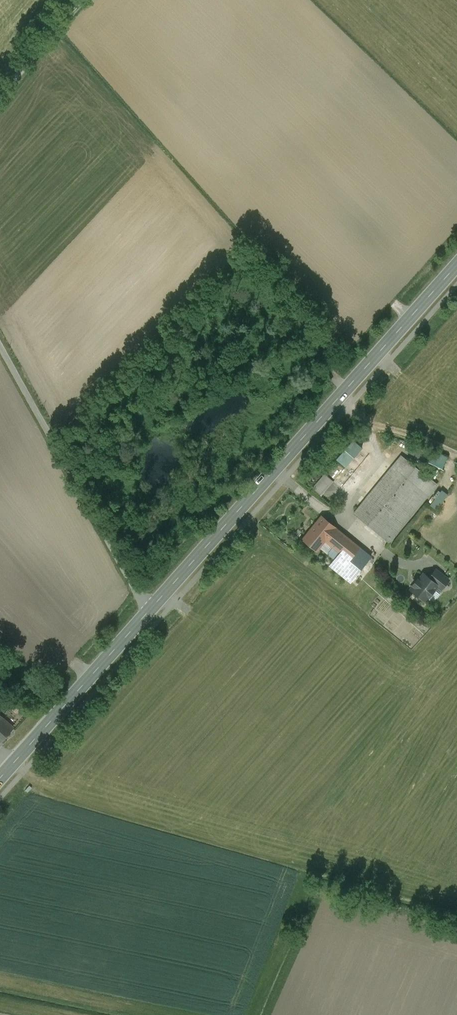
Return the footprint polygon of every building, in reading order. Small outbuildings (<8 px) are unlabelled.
[(345,407),(363,387),(359,383),(341,404),(345,407)] [(353,441),(337,459),(346,467),(362,449),(353,441)] [(414,441),(409,452),(445,467),(450,455),(414,441)] [(400,456),(353,514),(390,543),(436,485),(400,456)] [(313,488),(322,495),(333,482),(325,474),(313,488)] [(431,504),(438,509),(449,493),(443,489),(431,504)] [(370,558),(325,519),(305,541),(316,551),(325,540),(340,553),(330,565),(349,582),(370,558)] [(448,580),(436,570),(429,578),(438,585),(437,586),(441,589),(448,580)] [(414,586),(411,590),(425,601),(437,586),(438,585),(429,578),(424,574),(418,581),(417,579),(413,585),(414,586)] [(15,726),(0,712),(0,743),(15,726)]
